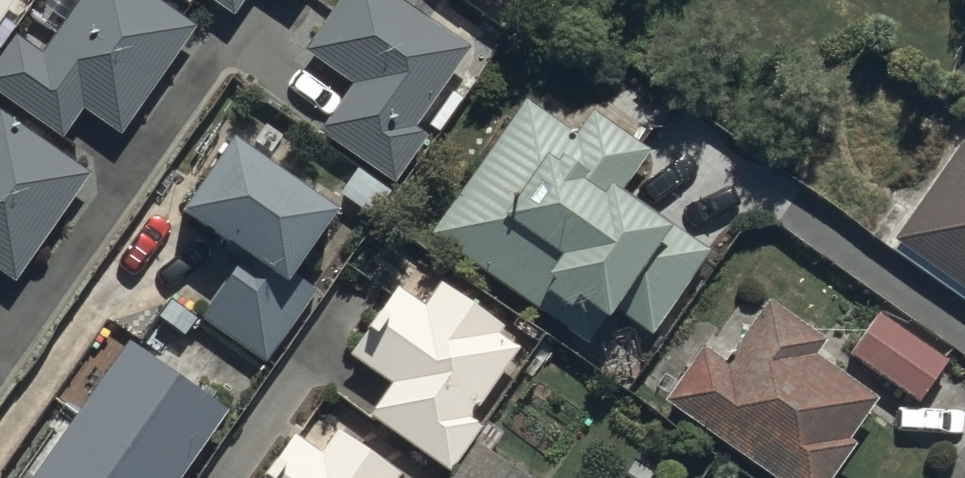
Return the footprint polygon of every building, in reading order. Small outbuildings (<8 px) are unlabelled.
[(146,0),(51,0),(40,15),(64,32),(42,63),(15,44),(0,66),(0,106),(61,148),(82,119),(119,145),(196,35),(146,0)] [(1,56),(15,35),(4,28),(23,0),(0,0),(0,55),(1,56)] [(233,25),(251,0),(197,0),(233,25)] [(293,10),(300,0),(279,0),(293,10)] [(387,0),(340,0),(299,58),(350,94),(316,141),(393,196),(428,146),(412,135),(467,57),(387,0)] [(523,110),(426,245),(587,359),(611,325),(647,351),(709,264),(618,199),(647,160),(590,119),(572,145),(523,110)] [(12,292),(88,183),(0,122),(0,284),(12,292)] [(891,250),(964,300),(964,141),(891,250)] [(335,229),(233,158),(181,233),(238,272),(202,323),(269,370),(317,299),(297,285),(335,229)] [(367,425),(438,477),(448,477),(478,438),(467,430),(519,360),(496,342),(500,336),(437,290),(418,316),(396,299),(347,364),(389,395),(367,425)] [(658,413),(753,477),(832,477),(848,455),(841,450),(871,407),(814,369),(825,353),(764,311),(723,371),(699,354),(658,413)] [(873,320),(842,363),(913,413),(943,370),(873,320)] [(132,355),(40,477),(191,477),(229,427),(132,355)] [(453,477),(515,477),(488,457),(499,443),(486,434),(453,477)] [(334,441),(319,463),(289,442),(264,477),(388,477),(334,441)]
